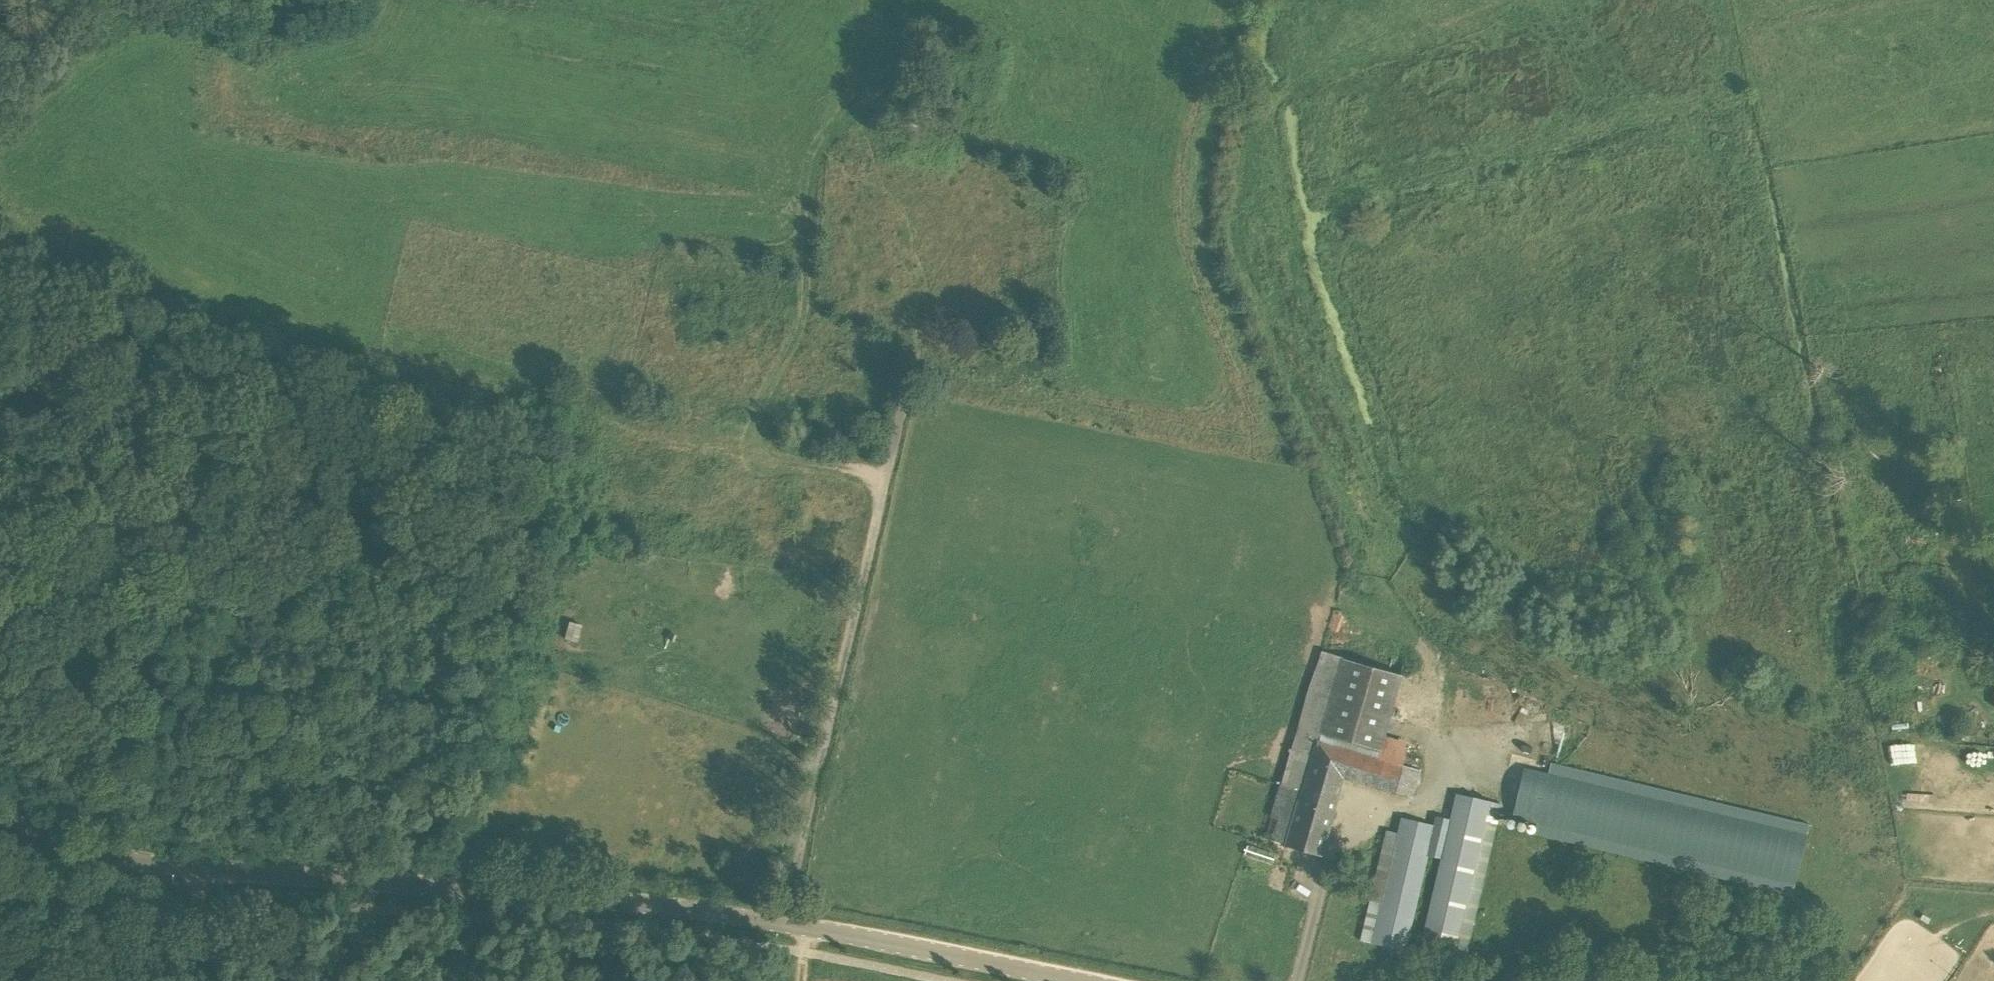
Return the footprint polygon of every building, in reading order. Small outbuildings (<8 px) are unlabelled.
[(1401,676),(1324,653),(1284,783),(1303,789),(1286,845),(1321,855),(1344,778),(1394,794),(1394,793),(1403,765),(1407,750),(1388,744),(1383,759),(1378,757),(1401,676)] [(1985,748),(1984,760),(1993,760),(1993,748),(1985,748)] [(1548,774),(1523,768),(1512,816),(1537,822),(1534,833),(1793,895),(1809,824),(1551,763),(1548,774)] [(1451,962),(1491,803),(1454,793),(1449,819),(1437,816),(1434,827),(1403,819),(1374,942),(1405,949),(1427,854),(1445,858),(1421,955),(1451,962)]
